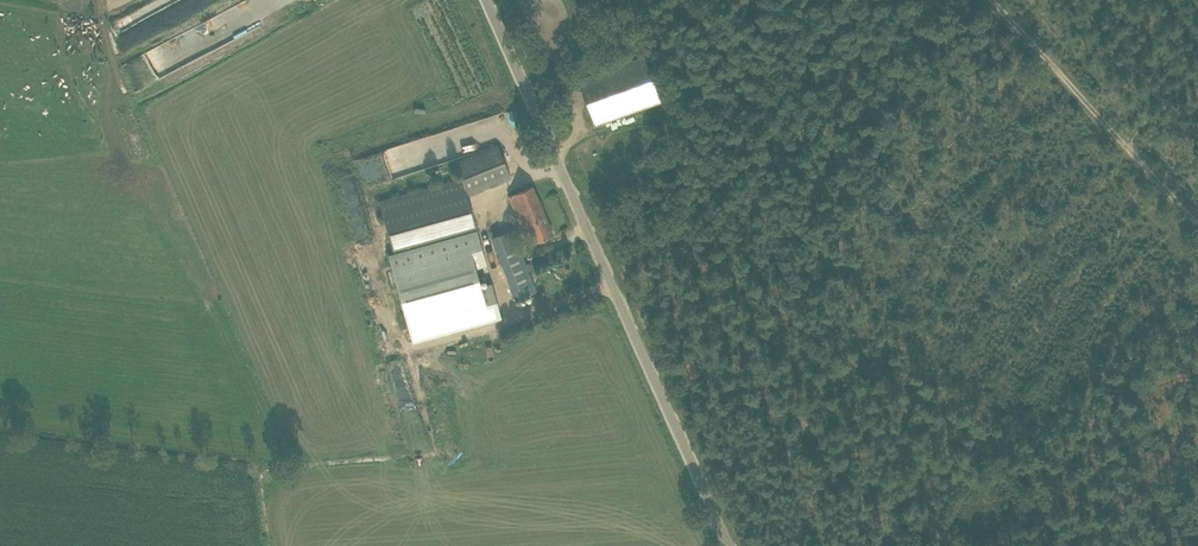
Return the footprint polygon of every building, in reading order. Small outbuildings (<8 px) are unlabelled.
[(595,124),(663,100),(647,55),(579,79),(595,124)] [(459,178),(379,201),(394,254),(389,256),(412,342),(501,318),(491,283),(481,286),(476,268),(486,265),(477,232),(467,196),(510,178),(496,145),(456,162),(455,162),(459,178)] [(534,242),(553,234),(532,186),(509,197),(523,229),(528,227),(534,242)] [(515,298),(535,290),(519,247),(499,255),(515,298)] [(691,378),(700,374),(693,359),(685,363),(691,378)]
